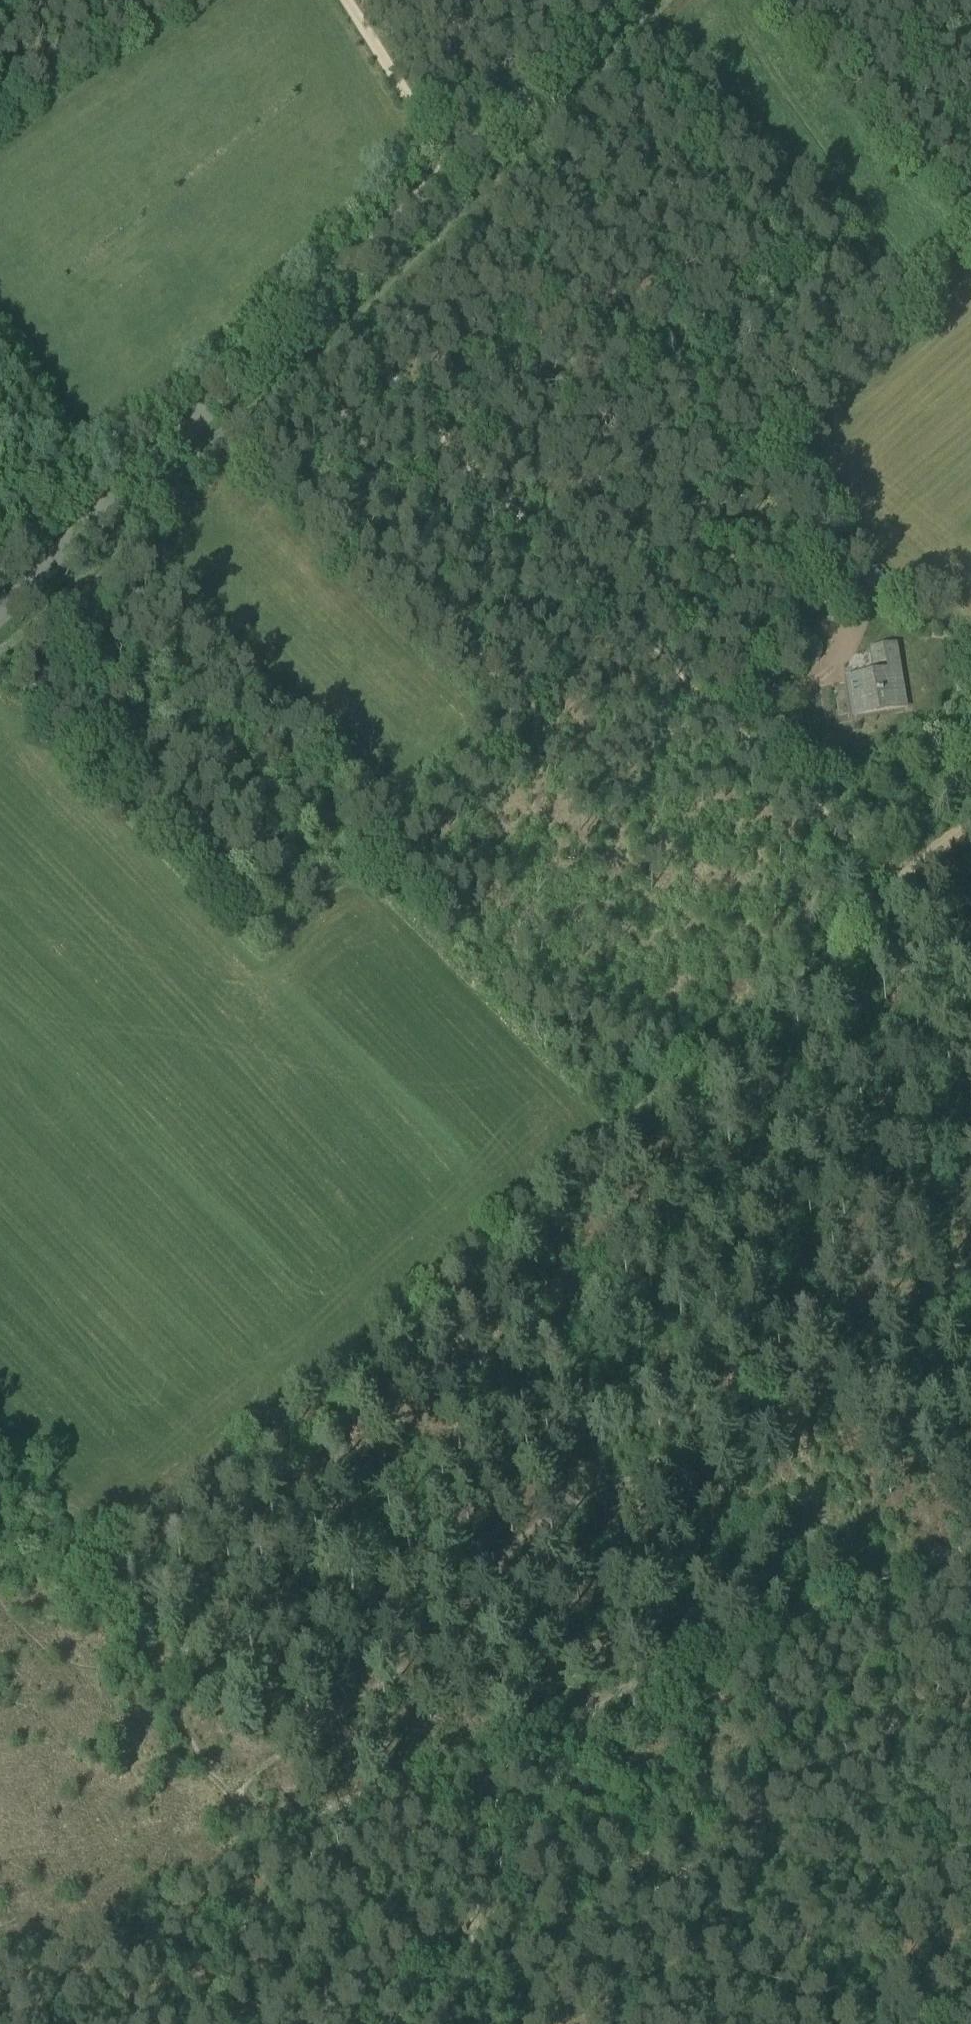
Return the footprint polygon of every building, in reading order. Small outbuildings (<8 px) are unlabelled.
[(895,647),(873,650),(875,664),(897,661),(895,647)] [(909,709),(902,668),(845,678),(852,719),(909,709)] [(384,825),(396,814),(386,804),(375,816),(384,825)]
